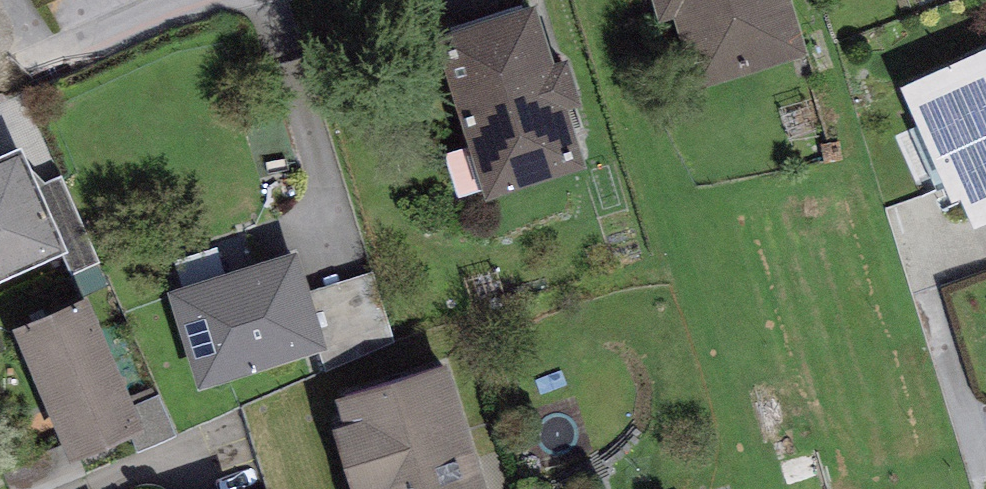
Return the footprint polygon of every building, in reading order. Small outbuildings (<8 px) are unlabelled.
[(661,25),(673,21),(697,94),(809,59),(790,0),(653,0),(661,25)] [(537,12),(435,43),(487,205),(585,171),(571,116),(581,110),(569,67),(554,71),(537,12)] [(901,96),(953,207),(963,202),(974,235),(985,229),(985,55),(901,96)] [(0,162),(0,287),(69,256),(22,152),(0,162)] [(298,258),(169,298),(199,394),(328,354),(298,258)] [(88,303),(13,336),(72,469),(146,436),(88,303)] [(338,403),(346,428),(332,432),(349,488),(484,488),(448,370),(338,403)] [(773,467),(781,488),(829,488),(815,451),(773,467)]
